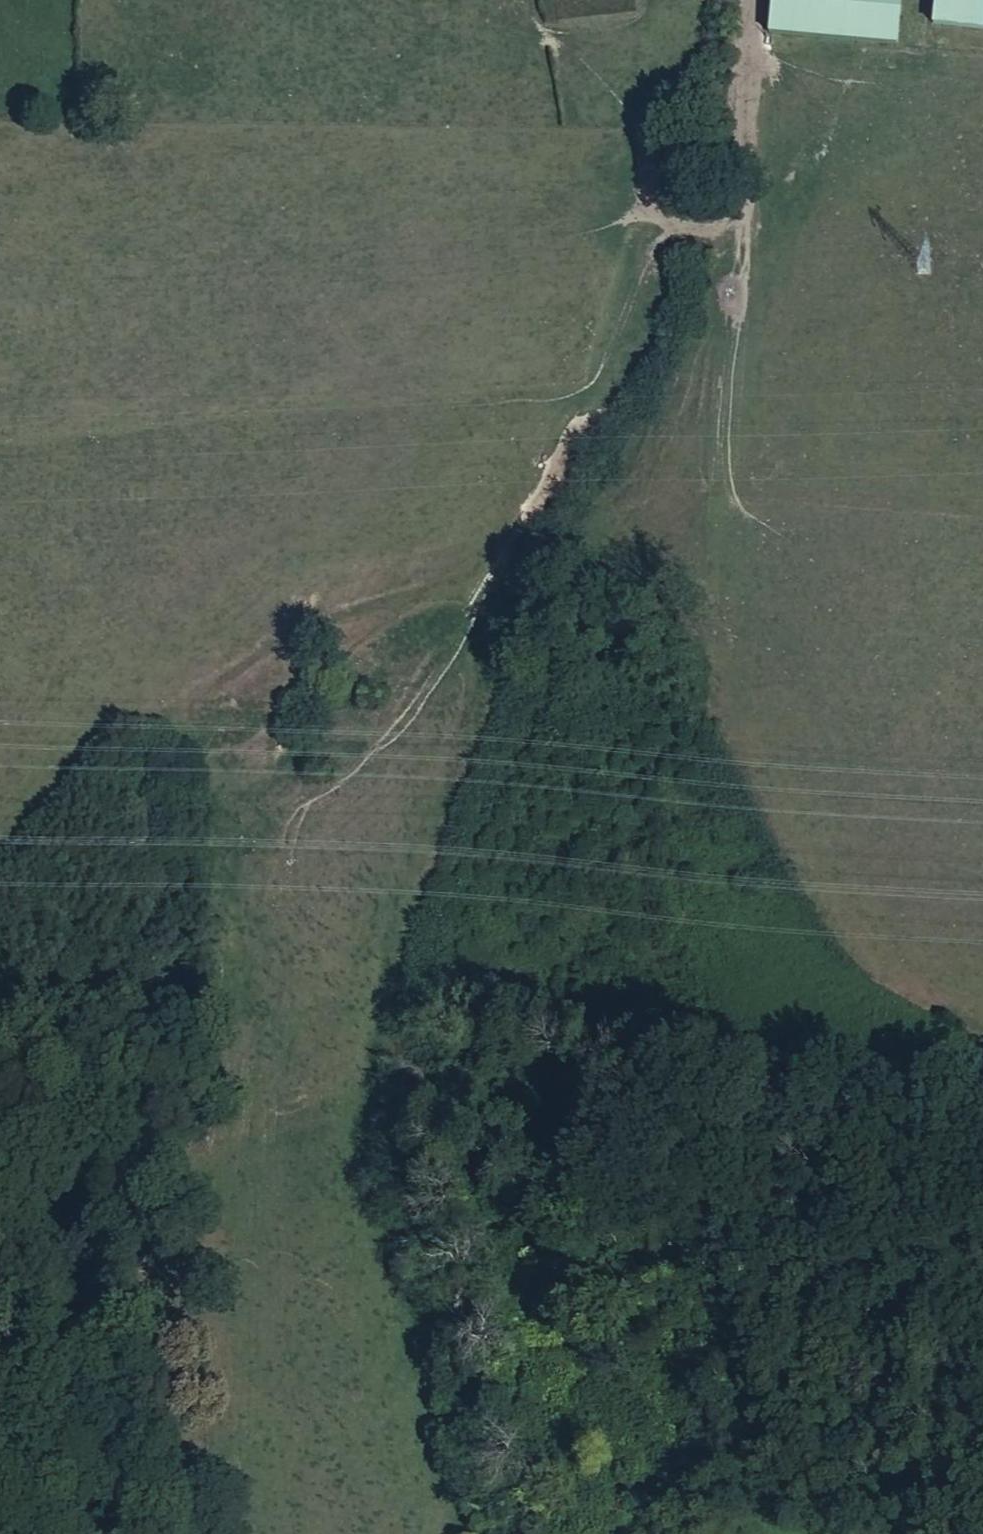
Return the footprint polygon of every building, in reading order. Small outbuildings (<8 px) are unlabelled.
[(901,0),(772,0),(768,36),(895,50),(901,0)] [(933,29),(982,35),(982,0),(936,0),(933,29)]
